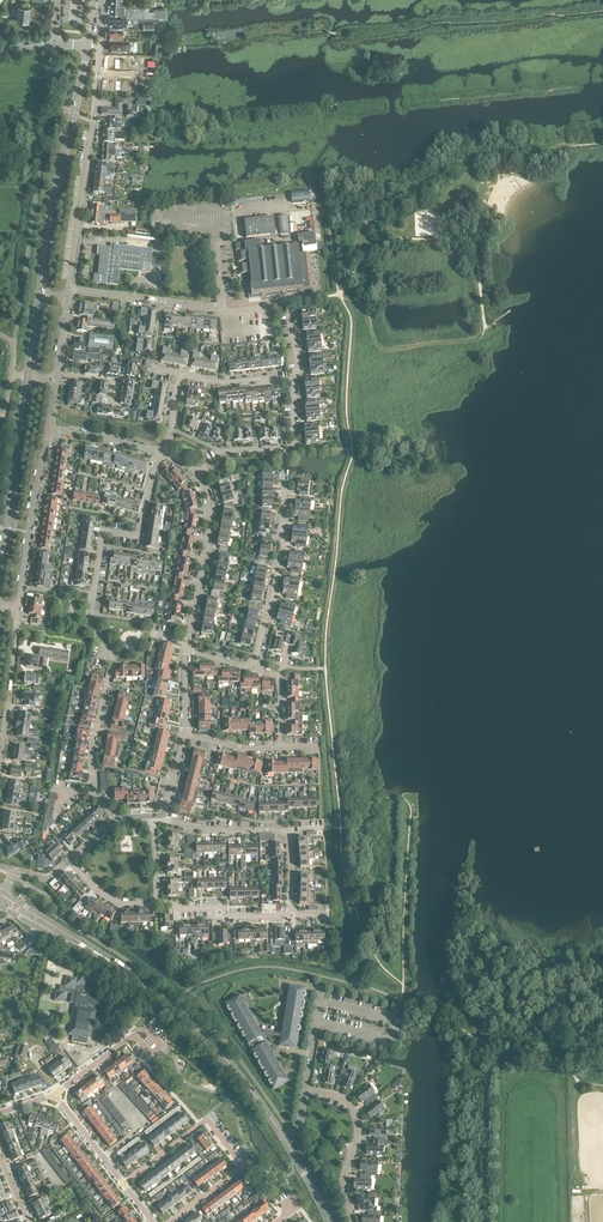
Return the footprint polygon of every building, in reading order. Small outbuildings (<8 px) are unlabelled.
[(144,6),(127,6),(128,2),(111,1),(111,13),(121,13),(120,18),(138,18),(142,18),(153,18),(166,18),(166,9),(154,9),(154,11),(150,11),(149,6),(144,6)] [(28,20),(29,7),(19,6),(18,19),(28,20)] [(139,22),(142,22),(142,18),(138,18),(110,18),(110,26),(128,26),(128,22),(132,22),(132,25),(138,25),(138,22),(139,22)] [(153,22),(153,18),(142,18),(142,22),(144,22),(144,29),(153,29),(159,29),(159,22),(153,22)] [(109,39),(123,39),(123,29),(109,29),(109,39)] [(109,59),(109,69),(132,69),(132,60),(109,59)] [(110,81),(109,90),(132,91),(132,81),(110,81)] [(101,108),(101,115),(122,115),(122,113),(126,113),(126,107),(122,107),(122,102),(122,99),(117,98),(117,102),(117,108),(101,108)] [(122,113),(122,115),(126,115),(126,118),(133,118),(133,114),(137,114),(137,107),(126,107),(126,113),(122,113)] [(105,121),(105,130),(113,131),(119,131),(121,131),(122,121),(122,119),(115,119),(115,121),(105,120),(105,121)] [(103,132),(102,142),(112,143),(112,142),(115,142),(115,139),(120,139),(120,135),(126,135),(128,135),(128,132),(128,131),(126,131),(126,132),(124,132),(119,132),(119,131),(113,131),(113,132),(103,132)] [(309,191),(291,193),(292,203),(310,201),(309,191)] [(105,216),(106,207),(92,206),(91,215),(105,216)] [(115,215),(110,216),(110,223),(136,222),(136,210),(120,211),(120,215),(115,215)] [(104,221),(105,216),(91,215),(90,224),(103,225),(104,221)] [(259,220),(245,221),(247,239),(289,234),(288,217),(277,218),(278,229),(275,229),(274,218),(259,220)] [(301,240),(303,253),(317,252),(315,240),(315,241),(314,234),(297,236),(298,240),(301,240)] [(251,281),(245,282),(246,290),(248,290),(249,298),(261,297),(261,298),(266,298),(266,297),(282,295),(282,296),(287,295),(287,294),(299,293),(299,294),(314,292),(310,253),(299,255),(298,246),(296,246),(296,242),(285,244),(285,242),(260,245),(260,241),(235,244),(236,253),(237,262),(238,262),(239,266),(238,266),(239,274),(250,273),(251,281)] [(152,250),(110,245),(110,248),(98,247),(97,256),(100,256),(98,275),(94,275),(93,284),(117,287),(119,270),(150,273),(152,250)] [(154,311),(155,310),(145,308),(145,310),(142,310),(141,316),(144,317),(143,328),(139,328),(138,334),(141,335),(141,336),(151,338),(151,336),(153,336),(156,311),(154,311)] [(302,321),(315,319),(314,310),(301,311),(302,321)] [(171,330),(171,327),(172,316),(166,315),(164,329),(171,330)] [(113,329),(114,321),(88,318),(87,321),(87,327),(113,329)] [(303,331),(316,329),(315,319),(302,321),(303,331)] [(86,332),(87,327),(87,321),(78,320),(77,331),(86,332)] [(216,331),(218,320),(211,320),(210,330),(216,331)] [(307,343),(320,342),(319,332),(306,333),(307,343)] [(113,352),(115,337),(90,335),(88,349),(93,349),(92,354),(112,356),(113,352)] [(84,344),(84,340),(76,339),(76,343),(75,343),(74,350),(84,351),(85,344),(84,344)] [(150,342),(151,340),(141,339),(141,340),(138,340),(136,353),(139,353),(139,355),(149,356),(149,354),(150,355),(152,342),(150,342)] [(308,353),(321,352),(320,342),(307,343),(308,353)] [(274,367),(281,367),(280,352),(273,353),(274,367)] [(102,361),(103,355),(81,353),(81,355),(74,355),(73,360),(88,362),(88,359),(90,359),(89,359),(102,361)] [(268,368),(274,367),(273,353),(266,353),(267,357),(268,368)] [(262,369),(260,358),(260,354),(253,355),(254,358),(255,369),(262,369)] [(310,366),(323,365),(322,355),(308,356),(310,366)] [(140,364),(141,360),(131,359),(131,362),(127,362),(125,375),(129,376),(129,377),(136,378),(138,364),(140,364)] [(220,364),(220,369),(225,368),(229,368),(229,372),(236,372),(234,360),(234,359),(224,360),(224,364),(220,364)] [(112,367),(108,366),(108,363),(99,364),(99,367),(96,366),(96,368),(86,367),(85,375),(87,375),(87,376),(97,378),(97,377),(99,377),(100,370),(106,371),(105,376),(120,378),(121,369),(112,368),(112,367)] [(311,376),(324,374),(323,365),(310,366),(311,376)] [(305,389),(319,388),(318,378),(304,380),(305,389)] [(131,405),(135,381),(124,379),(120,404),(131,405)] [(70,386),(69,395),(78,396),(81,397),(82,382),(74,381),(73,387),(70,386)] [(106,396),(108,383),(101,382),(99,392),(98,391),(98,395),(106,396)] [(198,394),(199,390),(189,388),(188,393),(182,392),(181,396),(198,399),(199,394),(198,394)] [(277,392),(277,388),(270,389),(271,400),(281,399),(280,391),(277,392)] [(306,399),(320,398),(319,388),(305,389),(306,399)] [(219,403),(226,402),(225,391),(218,392),(219,403)] [(79,405),(79,402),(78,401),(78,396),(69,395),(68,404),(79,405)] [(100,404),(101,397),(93,396),(92,403),(100,404)] [(198,404),(198,399),(181,396),(180,400),(187,401),(186,406),(196,408),(196,404),(198,404)] [(306,412),(319,411),(318,401),(304,403),(306,412)] [(124,409),(99,405),(98,408),(97,408),(96,414),(124,418),(125,412),(124,412),(124,409)] [(307,422),(320,421),(319,411),(306,412),(307,422)] [(197,431),(202,422),(190,416),(184,428),(188,430),(189,429),(193,431),(194,429),(197,431)] [(208,427),(205,425),(207,421),(203,419),(202,422),(197,431),(201,433),(200,434),(205,436),(204,438),(208,439),(213,428),(208,426),(208,427)] [(305,435),(318,434),(317,424),(304,426),(305,435)] [(255,427),(256,431),(256,439),(260,439),(260,441),(265,440),(265,442),(269,442),(269,429),(263,429),(263,431),(259,431),(258,431),(258,427),(255,427)] [(221,442),(225,435),(221,433),(218,431),(218,430),(213,428),(208,439),(212,441),(212,440),(217,442),(218,440),(221,442)] [(282,438),(282,428),(277,428),(277,430),(274,430),(274,429),(269,429),(269,442),(273,442),(273,440),(278,440),(278,438),(282,438)] [(243,443),(242,430),(237,430),(237,432),(233,432),(229,432),(230,440),(234,440),(234,442),(239,442),(239,443),(243,443)] [(248,431),(248,430),(242,430),(243,443),(247,443),(247,441),(252,441),(252,439),(256,439),(256,431),(252,431),(248,431)] [(306,445),(319,444),(318,434),(305,435),(306,445)] [(70,452),(71,447),(61,445),(61,450),(58,449),(57,456),(67,457),(68,451),(70,452)] [(91,460),(93,450),(86,448),(85,452),(84,459),(91,460)] [(97,462),(99,451),(93,450),(91,460),(97,462)] [(103,463),(105,452),(99,451),(97,462),(103,463)] [(111,469),(113,458),(111,458),(112,453),(105,452),(103,463),(103,466),(109,467),(109,468),(111,469)] [(119,469),(123,456),(116,454),(115,458),(113,458),(111,469),(113,469),(113,467),(113,465),(118,466),(117,469),(119,469)] [(125,471),(129,458),(123,456),(119,469),(125,471)] [(132,473),(135,459),(129,458),(125,471),(132,473)] [(139,472),(142,461),(135,459),(132,473),(134,473),(135,471),(139,472)] [(145,473),(148,463),(142,461),(139,472),(145,473)] [(173,473),(169,468),(162,473),(172,484),(181,476),(176,471),(173,473)] [(272,477),(272,472),(263,471),(262,476),(261,476),(261,481),(279,481),(279,477),(272,477)] [(181,494),(189,490),(183,484),(186,482),(181,476),(172,484),(181,494)] [(229,487),(228,484),(230,483),(229,479),(220,482),(221,485),(219,486),(220,491),(214,493),(215,497),(232,492),(231,487),(229,487)] [(314,497),(315,491),(312,490),(313,488),(309,487),(309,481),(298,479),(297,491),(305,492),(305,496),(314,497)] [(279,485),(279,481),(261,481),(261,486),(262,486),(262,490),(272,490),(272,485),(279,485)] [(62,496),(63,490),(52,488),(51,495),(62,496)] [(80,502),(82,492),(75,490),(73,500),(80,502)] [(108,506),(111,495),(112,493),(103,490),(101,499),(103,500),(102,504),(108,506)] [(190,494),(189,490),(181,494),(184,504),(195,501),(193,493),(190,494)] [(272,495),(272,490),(262,490),(262,494),(261,493),(261,499),(278,499),(278,495),(272,495)] [(86,503),(88,493),(82,492),(80,502),(86,503)] [(224,504),(224,507),(233,506),(233,505),(236,504),(236,500),(233,492),(232,492),(215,497),(216,501),(222,499),(224,504)] [(92,504),(94,494),(88,493),(86,503),(92,504)] [(99,505),(101,495),(94,494),(92,504),(99,505)] [(114,507),(117,497),(111,495),(108,506),(114,507)] [(57,505),(58,499),(48,497),(47,504),(57,505)] [(120,509),(123,498),(117,497),(114,507),(120,509)] [(126,511),(129,500),(123,498),(120,509),(126,511)] [(132,512),(135,499),(130,498),(129,500),(126,511),(132,512)] [(310,511),(311,500),(301,498),(300,502),(296,502),(295,509),(310,511)] [(138,514),(141,503),(142,501),(135,499),(132,512),(138,514)] [(278,503),(278,499),(261,499),(261,504),(262,504),(262,508),(260,508),(260,510),(269,510),(269,508),(272,508),(272,503),(278,503)] [(186,513),(195,513),(194,509),(197,508),(195,501),(184,504),(186,513)] [(234,511),(233,506),(224,507),(224,509),(223,515),(222,514),(221,518),(234,520),(234,515),(233,515),(234,511)] [(308,522),(310,511),(295,509),(294,517),(298,517),(298,521),(308,522)] [(271,518),(271,513),(269,512),(269,510),(260,510),(260,512),(262,512),(261,516),(260,516),(259,521),(272,522),(272,518),(271,518)] [(196,525),(198,518),(194,517),(195,513),(186,513),(185,523),(196,525)] [(94,526),(94,520),(84,518),(83,525),(94,526)] [(222,522),(221,527),(230,529),(234,530),(234,527),(232,527),(234,520),(221,518),(220,522),(222,522)] [(271,526),(272,522),(259,521),(259,526),(260,526),(260,530),(258,530),(258,534),(266,535),(267,531),(269,531),(270,526),(271,526)] [(195,533),(196,525),(185,523),(183,534),(191,535),(192,532),(195,533)] [(307,537),(308,526),(298,524),(297,528),(293,528),(292,535),(307,537)] [(230,533),(230,529),(221,527),(220,532),(218,532),(218,536),(230,538),(231,533),(230,533)] [(192,547),(194,540),(191,539),(191,535),(183,534),(181,545),(192,547)] [(271,546),(272,540),(266,539),(266,535),(258,534),(257,538),(263,539),(262,542),(260,542),(259,547),(272,550),(273,546),(271,546)] [(306,548),(307,537),(292,535),(291,543),(296,543),(295,547),(306,548)] [(229,543),(230,538),(218,536),(217,540),(218,540),(217,545),(220,546),(219,549),(228,551),(229,547),(227,547),(228,543),(229,543)] [(50,551),(51,544),(41,542),(40,549),(50,551)] [(90,552),(91,546),(80,544),(79,551),(90,552)] [(191,554),(192,547),(181,545),(179,556),(187,557),(188,554),(191,554)] [(271,554),(272,550),(259,547),(259,553),(260,553),(259,557),(258,557),(257,560),(266,562),(266,558),(269,559),(270,553),(271,554)] [(303,564),(305,552),(295,550),(294,554),(290,553),(288,561),(303,564)] [(229,561),(229,557),(227,556),(228,553),(219,551),(218,555),(220,555),(219,561),(217,560),(217,564),(229,566),(230,561),(229,561)] [(40,554),(39,560),(49,562),(50,561),(51,559),(50,558),(51,554),(43,553),(43,555),(40,554)] [(88,562),(89,555),(79,554),(78,560),(88,562)] [(119,566),(121,555),(114,554),(114,557),(111,556),(110,565),(119,566)] [(188,569),(190,561),(187,561),(187,557),(179,556),(177,567),(188,569)] [(137,574),(139,559),(133,558),(131,569),(130,573),(137,574)] [(143,575),(145,560),(139,559),(137,574),(143,575)] [(88,568),(88,562),(78,560),(77,567),(88,568)] [(149,575),(151,561),(145,560),(143,575),(149,575)] [(155,576),(157,562),(151,561),(149,575),(155,576)] [(301,575),(303,564),(288,561),(287,568),(291,569),(291,573),(301,575)] [(161,577),(162,573),(163,563),(157,562),(155,576),(161,577)] [(255,570),(254,575),(267,577),(268,573),(266,573),(267,568),(265,567),(265,564),(254,562),(254,566),(256,567),(255,570)] [(228,572),(229,566),(217,564),(216,568),(217,568),(216,573),(226,575),(227,571),(228,572)] [(87,575),(88,568),(77,567),(76,573),(87,575)] [(187,576),(188,569),(177,567),(175,577),(183,579),(184,576),(187,576)] [(49,581),(50,575),(48,574),(37,573),(36,579),(49,581)] [(86,581),(87,575),(76,573),(75,580),(86,581)] [(226,579),(226,575),(216,573),(216,578),(214,578),(213,582),(226,584),(227,579),(226,579)] [(266,581),(267,577),(254,575),(254,580),(255,580),(254,584),(264,586),(265,581),(266,581)] [(298,589),(300,578),(290,576),(289,580),(285,579),(284,587),(298,589)] [(185,590),(186,583),(183,582),(183,579),(175,577),(173,588),(185,590)] [(49,589),(50,581),(49,581),(36,579),(35,585),(41,586),(41,588),(49,589)] [(85,588),(86,581),(75,580),(73,579),(72,586),(85,588)] [(225,589),(226,584),(213,582),(213,586),(214,586),(213,591),(212,591),(211,594),(220,596),(220,593),(223,593),(224,589),(225,589)] [(263,591),(264,586),(254,584),(254,587),(252,587),(251,592),(264,595),(265,591),(263,591)] [(296,600),(298,589),(284,587),(282,594),(287,595),(286,599),(296,600)] [(183,598),(185,590),(173,588),(171,599),(179,601),(180,597),(183,598)] [(263,599),(264,595),(251,592),(250,598),(252,598),(251,602),(250,602),(249,605),(257,608),(258,603),(261,604),(262,599),(263,599)] [(219,600),(220,596),(211,594),(210,598),(208,598),(207,603),(205,603),(205,607),(217,609),(218,604),(217,603),(218,599),(219,600)] [(42,609),(43,598),(36,597),(35,600),(31,600),(30,607),(42,609)] [(115,610),(117,599),(107,598),(106,605),(109,606),(109,609),(115,610)] [(135,600),(135,599),(130,599),(129,601),(129,603),(127,612),(127,613),(133,614),(135,604),(135,600)] [(181,612),(182,605),(179,604),(179,601),(171,599),(169,610),(181,612)] [(129,603),(129,601),(123,600),(121,611),(127,612),(129,603)] [(139,615),(141,601),(138,600),(135,600),(135,604),(133,614),(139,615)] [(145,616),(147,601),(141,601),(139,615),(145,616)] [(151,617),(152,615),(154,615),(154,612),(155,612),(156,603),(154,603),(154,602),(147,601),(145,616),(151,617)] [(293,616),(296,605),(286,602),(285,606),(281,605),(279,612),(293,616)] [(257,617),(259,612),(256,611),(257,608),(249,605),(248,609),(249,609),(248,613),(244,612),(243,617),(245,618),(258,621),(259,617),(257,617)] [(39,627),(42,609),(30,607),(29,615),(33,615),(33,619),(31,619),(30,625),(39,627)] [(216,614),(217,609),(205,607),(204,610),(206,611),(205,616),(214,618),(215,614),(216,614)] [(179,620),(181,612),(169,610),(167,621),(175,623),(176,619),(179,620)] [(290,627),(293,616),(279,612),(277,619),(281,620),(280,624),(290,627)] [(214,621),(214,618),(205,616),(204,621),(202,621),(202,624),(214,627),(215,621),(214,621)] [(257,625),(258,621),(245,618),(244,623),(246,624),(245,627),(254,630),(256,625),(257,625)] [(213,632),(214,627),(202,624),(201,628),(202,628),(201,634),(211,636),(212,632),(213,632)] [(253,634),(254,630),(245,627),(244,631),(242,630),(241,635),(254,639),(254,635),(253,634)] [(254,639),(241,635),(239,635),(237,644),(250,647),(251,642),(253,642),(254,639)] [(284,644),(289,645),(291,636),(283,635),(282,640),(276,638),(273,650),(277,651),(277,653),(282,654),(284,644)] [(305,655),(307,646),(304,645),(305,640),(291,636),(289,645),(294,646),(292,653),(301,656),(301,654),(305,655)] [(172,654),(174,648),(171,648),(172,644),(163,642),(161,651),(172,654)] [(40,648),(39,657),(68,660),(69,652),(64,651),(40,648)] [(170,661),(172,654),(161,651),(159,658),(170,661)] [(28,656),(26,667),(38,669),(38,667),(42,668),(43,658),(39,658),(28,656)] [(169,667),(170,661),(159,658),(157,664),(169,667)] [(167,673),(169,667),(157,664),(156,670),(167,673)] [(207,678),(207,666),(200,666),(200,669),(193,669),(193,678),(207,678)] [(218,678),(218,676),(218,670),(215,670),(215,666),(207,666),(207,678),(218,678)] [(116,678),(120,678),(126,678),(126,667),(119,667),(119,670),(116,670),(115,673),(116,678)] [(167,673),(156,670),(154,677),(157,678),(157,677),(169,680),(170,674),(167,673)] [(229,684),(229,672),(222,672),(222,676),(218,676),(218,678),(218,684),(229,684)] [(240,684),(240,682),(240,676),(237,676),(237,672),(229,672),(229,684),(240,684)] [(38,685),(39,679),(35,678),(36,676),(25,674),(24,683),(38,685)] [(90,684),(101,687),(103,681),(99,680),(100,676),(93,675),(90,684)] [(287,691),(299,691),(299,676),(290,676),(290,684),(287,684),(287,691)] [(167,686),(169,680),(157,677),(157,678),(156,684),(167,686)] [(251,689),(251,677),(244,677),(244,682),(240,682),(240,684),(240,689),(251,689)] [(262,692),(262,682),(259,682),(259,677),(251,677),(251,689),(258,689),(258,692),(262,692)] [(274,692),(274,685),(270,685),(270,680),(262,680),(262,682),(262,692),(274,692)] [(99,693),(101,687),(90,684),(89,690),(99,693)] [(165,693),(167,686),(156,684),(154,690),(165,693)] [(98,699),(99,693),(89,690),(85,689),(84,695),(98,699)] [(164,699),(165,693),(154,690),(152,696),(164,699)] [(299,702),(299,691),(287,691),(287,699),(290,699),(290,702),(299,702)] [(129,702),(131,694),(120,692),(118,699),(129,702)] [(23,693),(22,701),(26,701),(25,706),(32,707),(35,707),(39,708),(39,702),(36,702),(34,702),(34,699),(35,699),(39,700),(39,697),(43,697),(43,695),(30,693),(30,694),(23,693)] [(96,705),(98,699),(84,695),(82,701),(96,705)] [(127,709),(129,702),(118,699),(116,706),(127,709)] [(170,710),(171,703),(160,700),(158,707),(170,710)] [(95,711),(96,705),(82,701),(80,707),(84,708),(95,711)] [(299,712),(299,702),(290,702),(290,706),(283,706),(283,710),(285,710),(285,712),(299,712)] [(125,716),(127,709),(116,706),(114,714),(125,716)] [(168,716),(170,710),(158,707),(157,713),(168,716)] [(93,717),(95,711),(84,708),(83,711),(80,710),(79,713),(93,717)] [(47,709),(46,717),(55,718),(55,714),(56,711),(56,710),(47,709)] [(290,721),(290,724),(301,724),(302,724),(302,712),(299,712),(285,712),(285,717),(284,717),(284,721),(290,721)] [(19,720),(19,721),(30,723),(31,722),(31,720),(30,720),(31,715),(24,714),(20,713),(19,720)] [(92,723),(92,720),(93,717),(79,713),(79,716),(82,717),(81,720),(92,723)] [(166,722),(168,716),(157,713),(155,720),(166,722)] [(123,724),(125,716),(114,714),(113,721),(123,724)] [(90,729),(92,723),(81,720),(80,723),(78,722),(77,726),(79,727),(79,726),(90,729)] [(165,729),(166,722),(155,720),(154,726),(156,726),(163,728),(165,729)] [(17,727),(16,728),(18,728),(29,729),(30,727),(30,723),(19,721),(17,721),(17,725),(17,727)] [(121,731),(123,724),(113,721),(111,728),(121,731)] [(301,736),(301,724),(290,724),(290,728),(283,728),(284,732),(285,732),(285,736),(301,736)] [(168,740),(170,734),(162,732),(163,728),(156,726),(155,730),(159,731),(157,737),(168,740)] [(18,729),(16,737),(27,738),(28,733),(29,734),(38,735),(38,732),(38,731),(29,729),(18,728),(18,729)] [(77,732),(77,735),(88,737),(89,730),(76,728),(75,732),(77,732)] [(109,731),(107,740),(118,742),(119,738),(125,739),(126,734),(109,731)] [(167,746),(168,740),(157,737),(155,744),(167,746)] [(107,740),(104,756),(115,758),(118,759),(121,743),(118,742),(107,740)] [(165,753),(167,746),(155,744),(154,750),(165,753)] [(15,746),(14,754),(23,755),(31,756),(31,753),(27,753),(28,748),(15,746)] [(203,761),(205,752),(195,749),(193,758),(203,761)] [(163,759),(165,753),(154,750),(152,756),(163,759)] [(69,758),(73,759),(83,761),(84,755),(74,753),(70,753),(69,758)] [(30,760),(31,756),(23,755),(14,754),(13,761),(22,762),(23,759),(30,760)] [(223,767),(226,757),(216,755),(214,765),(223,767)] [(104,756),(103,766),(114,767),(115,758),(104,756)] [(162,765),(163,759),(152,756),(150,763),(162,765)] [(229,769),(231,758),(226,757),(223,767),(229,769)] [(242,772),(246,759),(238,757),(237,760),(234,770),(242,772)] [(204,769),(206,762),(203,761),(193,758),(191,766),(204,769)] [(234,770),(237,760),(231,758),(229,769),(234,770)] [(250,774),(251,771),(254,761),(246,759),(242,772),(250,774)] [(287,774),(295,774),(295,760),(286,760),(286,763),(287,774)] [(295,774),(303,774),(303,771),(303,760),(295,760),(295,774)] [(309,771),(318,771),(318,760),(309,760),(309,771)] [(260,774),(263,763),(254,761),(251,771),(260,774)] [(162,765),(150,763),(147,762),(144,771),(146,772),(154,774),(156,775),(157,771),(160,772),(162,765)] [(265,774),(275,774),(275,763),(265,763),(265,774)] [(81,773),(82,767),(70,765),(69,767),(71,768),(70,771),(81,773)] [(202,777),(204,769),(191,766),(189,774),(199,777),(199,776),(202,777)] [(23,773),(24,770),(12,768),(11,776),(21,777),(22,773),(23,773)] [(80,779),(81,773),(70,771),(69,777),(66,776),(65,781),(78,783),(79,779),(80,779)] [(198,782),(199,777),(189,774),(187,779),(198,782)] [(196,788),(198,782),(187,779),(186,785),(196,788)] [(197,796),(199,788),(196,788),(186,785),(184,793),(197,796)] [(218,803),(220,793),(215,792),(217,787),(215,786),(214,789),(211,801),(218,803)] [(232,806),(234,797),(230,796),(231,790),(229,789),(228,793),(227,795),(225,804),(232,806)] [(239,808),(243,793),(240,792),(239,798),(234,797),(232,806),(239,808)] [(56,802),(56,801),(57,794),(50,793),(49,801),(56,802)] [(195,804),(197,796),(184,793),(182,801),(192,803),(195,804)] [(225,804),(227,795),(225,795),(220,793),(218,803),(225,804)] [(246,811),(248,802),(243,801),(245,793),(243,793),(239,808),(238,809),(246,811)] [(253,813),(256,802),(256,798),(254,798),(253,803),(248,802),(246,811),(253,813)] [(190,813),(192,803),(182,801),(180,810),(190,813)] [(96,820),(103,814),(96,806),(89,812),(96,820)] [(90,826),(96,820),(89,812),(82,818),(90,826)] [(17,826),(18,823),(15,823),(15,820),(4,818),(3,824),(17,826)] [(83,832),(90,826),(82,818),(76,824),(83,832)] [(18,827),(17,826),(3,824),(2,831),(17,833),(18,827)] [(77,838),(83,832),(76,824),(69,830),(77,838)] [(70,845),(77,838),(69,830),(68,829),(65,831),(66,832),(62,836),(70,845)] [(184,845),(184,841),(180,840),(181,836),(171,834),(169,841),(184,845)] [(260,842),(275,841),(275,834),(259,834),(260,842)] [(4,836),(1,837),(7,845),(5,846),(8,852),(10,857),(18,853),(17,851),(23,848),(19,839),(10,844),(4,836)] [(58,857),(63,852),(57,845),(60,843),(55,838),(47,844),(50,848),(58,857)] [(299,847),(313,845),(313,841),(318,840),(317,838),(298,839),(299,847)] [(183,848),(184,845),(169,841),(167,848),(178,851),(179,847),(183,848)] [(314,850),(313,845),(299,847),(299,854),(319,852),(318,849),(314,850)] [(58,857),(50,848),(45,852),(42,849),(39,851),(44,857),(47,854),(53,861),(58,857)] [(300,861),(314,859),(314,855),(319,854),(319,852),(299,854),(300,861)] [(315,864),(314,859),(300,861),(301,868),(320,866),(320,864),(315,864)] [(66,884),(72,878),(67,873),(61,879),(66,884)] [(71,890),(77,884),(72,878),(66,884),(63,887),(68,892),(69,891),(71,890)] [(52,888),(58,882),(55,879),(49,885),(52,888)] [(75,895),(82,889),(77,884),(71,890),(72,891),(75,895)] [(80,900),(87,895),(82,889),(75,895),(80,900)] [(319,905),(319,902),(315,902),(315,898),(300,897),(300,904),(319,905)] [(93,910),(97,902),(91,898),(86,906),(83,903),(81,907),(76,913),(79,915),(84,909),(87,911),(89,907),(93,910)] [(76,913),(81,907),(83,903),(80,901),(78,904),(73,910),(76,913)] [(96,918),(103,906),(97,902),(93,910),(97,912),(94,917),(96,918)] [(105,917),(109,909),(103,906),(96,918),(98,920),(101,914),(105,917)] [(111,921),(116,913),(109,909),(105,917),(111,921)] [(150,927),(150,923),(150,914),(143,914),(143,923),(147,923),(147,927),(150,927),(150,935),(154,935),(154,927),(150,927)] [(169,922),(169,916),(160,917),(161,929),(168,928),(168,931),(174,931),(173,921),(169,922)] [(14,926),(7,929),(12,938),(18,935),(14,926)] [(6,930),(1,933),(5,941),(7,945),(10,943),(12,942),(13,942),(12,938),(7,929),(6,930)] [(284,936),(284,929),(275,929),(276,941),(284,940),(284,946),(288,946),(288,935),(284,936)] [(228,935),(227,930),(216,931),(216,933),(212,933),(211,940),(218,940),(218,945),(228,945),(228,943),(231,942),(231,935),(228,935)] [(20,942),(18,940),(14,944),(22,951),(27,945),(22,940),(20,942)] [(25,954),(41,956),(44,956),(36,946),(36,947),(32,950),(31,949),(30,949),(25,954)] [(87,983),(88,976),(78,974),(77,979),(67,977),(65,987),(60,986),(59,991),(56,990),(54,1001),(65,1003),(67,993),(72,994),(70,1003),(75,1004),(69,1034),(73,1035),(72,1041),(87,1044),(88,1038),(91,1039),(96,1011),(102,1012),(104,1003),(94,1001),(95,996),(88,994),(89,989),(92,990),(93,984),(89,984),(87,983)] [(279,1046),(296,1049),(306,989),(289,986),(281,1035),(263,1032),(261,1034),(262,1035),(264,1034),(281,1037),(279,1046)] [(288,1081),(262,1035),(261,1034),(240,995),(225,1004),(273,1090),(288,1081)] [(36,1027),(35,1028),(47,1030),(48,1024),(52,1025),(53,1020),(49,1019),(50,1018),(50,1015),(51,1014),(39,1011),(38,1013),(36,1027)] [(54,1053),(59,1049),(58,1047),(51,1038),(50,1039),(46,1042),(45,1042),(54,1053)] [(25,1058),(29,1047),(21,1045),(18,1055),(25,1058)] [(62,1052),(65,1050),(61,1045),(58,1047),(59,1049),(54,1053),(56,1056),(61,1052),(62,1052)] [(329,1068),(330,1065),(332,1053),(323,1051),(322,1057),(319,1057),(318,1064),(323,1065),(323,1067),(329,1068)] [(133,1068),(130,1064),(133,1062),(127,1055),(121,1059),(127,1067),(132,1074),(141,1067),(138,1064),(133,1068)] [(66,1069),(72,1065),(66,1057),(60,1062),(66,1069)] [(121,1071),(127,1067),(121,1059),(116,1064),(121,1071)] [(60,1074),(66,1069),(60,1062),(54,1066),(60,1074)] [(116,1075),(121,1071),(116,1064),(110,1068),(116,1075)] [(342,1069),(335,1068),(332,1067),(332,1066),(330,1065),(329,1068),(323,1067),(323,1070),(325,1070),(324,1076),(321,1075),(320,1082),(332,1084),(333,1076),(340,1077),(342,1069)] [(54,1078),(60,1074),(54,1066),(49,1071),(54,1078)] [(110,1080),(116,1075),(110,1068),(104,1072),(110,1080)] [(347,1071),(342,1069),(340,1077),(339,1080),(343,1082),(341,1086),(350,1090),(356,1075),(348,1071),(347,1071)] [(142,1083),(149,1077),(144,1071),(137,1078),(142,1083)] [(35,1088),(42,1085),(39,1076),(32,1079),(35,1088)] [(98,1089),(104,1084),(98,1077),(92,1081),(98,1089)] [(147,1088),(154,1082),(149,1077),(142,1083),(147,1088)] [(28,1090),(35,1088),(32,1079),(25,1081),(28,1090)] [(22,1092),(28,1090),(25,1081),(19,1083),(22,1092)] [(92,1093),(98,1089),(92,1081),(87,1085),(92,1093)] [(113,1084),(111,1081),(107,1083),(112,1089),(117,1085),(115,1082),(113,1084)] [(393,1086),(395,1089),(402,1083),(400,1081),(393,1086)] [(151,1094),(159,1087),(154,1082),(147,1088),(151,1094)] [(15,1095),(22,1092),(19,1083),(12,1086),(15,1095)] [(131,1089),(127,1084),(121,1089),(126,1094),(131,1089)] [(87,1097),(92,1093),(87,1085),(81,1090),(87,1097)] [(368,1103),(375,1098),(377,1097),(374,1093),(369,1085),(355,1095),(361,1103),(365,1100),(368,1103)] [(156,1099),(163,1093),(159,1087),(151,1094),(156,1099)] [(81,1102),(87,1097),(81,1090),(75,1094),(81,1102)] [(161,1104),(168,1098),(163,1093),(156,1099),(154,1101),(156,1104),(159,1102),(161,1104)] [(166,1110),(173,1103),(168,1098),(161,1104),(166,1110)] [(378,1101),(375,1098),(368,1103),(366,1105),(369,1108),(365,1111),(370,1119),(378,1113),(380,1116),(385,1111),(378,1101)] [(83,1110),(92,1104),(89,1101),(80,1107),(83,1110)] [(88,1119),(95,1113),(91,1107),(83,1113),(88,1119)] [(92,1124),(100,1118),(95,1113),(88,1119),(92,1124)] [(153,1124),(158,1119),(153,1113),(148,1118),(153,1124)] [(35,1129),(36,1126),(39,1117),(32,1114),(32,1115),(30,1114),(27,1123),(33,1125),(32,1128),(35,1129)] [(182,1126),(188,1121),(182,1114),(176,1118),(182,1126)] [(42,1128),(45,1119),(39,1117),(36,1126),(42,1128)] [(96,1130),(104,1124),(100,1118),(92,1124),(96,1130)] [(177,1130),(182,1126),(176,1118),(171,1122),(177,1130)] [(49,1130),(52,1121),(45,1119),(42,1128),(49,1130)] [(56,1133),(59,1124),(52,1121),(49,1130),(56,1133)] [(171,1134),(177,1130),(171,1122),(165,1127),(171,1134)] [(2,1134),(11,1130),(8,1124),(3,1126),(3,1124),(0,1125),(0,1128),(1,1131),(2,1133),(2,1134)] [(101,1135),(108,1129),(104,1124),(96,1130),(101,1135)] [(386,1137),(386,1128),(370,1126),(369,1136),(374,1136),(374,1141),(383,1142),(385,1142),(385,1137),(386,1137)] [(165,1138),(171,1134),(165,1127),(160,1131),(165,1138)] [(11,1130),(2,1134),(5,1141),(14,1137),(16,1136),(14,1129),(11,1130)] [(105,1141),(112,1135),(108,1129),(101,1135),(105,1141)] [(160,1143),(165,1138),(160,1131),(154,1135),(160,1143)] [(51,1143),(54,1141),(59,1137),(57,1134),(52,1139),(50,1142),(51,1143)] [(195,1150),(210,1139),(205,1134),(198,1140),(200,1142),(193,1147),(195,1150)] [(65,1147),(73,1141),(68,1135),(61,1141),(65,1147)] [(109,1147),(117,1141),(112,1135),(105,1141),(109,1147)] [(154,1147),(160,1143),(154,1135),(148,1140),(154,1147)] [(8,1147),(17,1144),(14,1137),(5,1141),(8,1147)] [(26,1139),(21,1142),(24,1149),(26,1148),(29,1146),(28,1143),(26,1139)] [(41,1151),(45,1141),(40,1139),(37,1149),(41,1151)] [(206,1151),(214,1145),(210,1139),(195,1150),(198,1153),(204,1148),(206,1151)] [(69,1153),(77,1147),(73,1141),(65,1147),(69,1153)] [(387,1142),(385,1142),(383,1142),(374,1141),(372,1141),(372,1145),(367,1145),(366,1154),(375,1155),(375,1158),(383,1158),(383,1146),(387,1147),(387,1142)] [(143,1155),(149,1151),(143,1143),(138,1148),(143,1155)] [(11,1154),(19,1150),(17,1144),(8,1147),(11,1154)] [(190,1157),(196,1153),(190,1145),(184,1150),(190,1157)] [(74,1158),(81,1152),(77,1147),(69,1153),(74,1158)] [(67,1185),(72,1181),(46,1148),(41,1152),(67,1185)] [(138,1160),(143,1155),(138,1148),(132,1152),(138,1160)] [(14,1161),(22,1157),(19,1150),(11,1154),(14,1161)] [(184,1162),(190,1157),(184,1150),(178,1154),(184,1162)] [(78,1164),(86,1158),(81,1152),(74,1158),(78,1164)] [(132,1164),(138,1160),(132,1152),(126,1156),(132,1164)] [(179,1166),(184,1162),(178,1154),(173,1158),(179,1166)] [(126,1168),(132,1164),(126,1156),(121,1161),(126,1168)] [(82,1169),(90,1164),(86,1158),(78,1164),(82,1169)] [(173,1170),(179,1166),(173,1158),(167,1163),(173,1170)] [(220,1171),(226,1166),(221,1160),(215,1164),(220,1171)] [(361,1161),(360,1171),(365,1171),(365,1175),(371,1176),(376,1177),(377,1162),(361,1161)] [(167,1175),(173,1170),(167,1163),(162,1167),(167,1175)] [(87,1175),(94,1169),(90,1164),(82,1169),(87,1175)] [(215,1175),(220,1171),(215,1164),(210,1168),(215,1175)] [(21,1178),(29,1174),(26,1167),(18,1171),(21,1178)] [(162,1179),(167,1175),(162,1167),(156,1171),(162,1179)] [(209,1179),(215,1175),(210,1168),(204,1172),(209,1179)] [(91,1181),(99,1175),(94,1169),(87,1175),(91,1181)] [(188,1177),(189,1176),(191,1174),(191,1173),(194,1171),(193,1169),(186,1174),(188,1177)] [(156,1183),(162,1179),(156,1171),(150,1176),(156,1183)] [(204,1183),(209,1179),(204,1172),(199,1177),(204,1183)] [(23,1184),(32,1181),(29,1174),(21,1178),(23,1184)] [(95,1186),(103,1180),(99,1175),(91,1181),(95,1186)] [(355,1179),(354,1189),(370,1190),(371,1181),(371,1180),(371,1176),(365,1175),(360,1175),(359,1180),(355,1179)] [(150,1187),(156,1183),(150,1176),(145,1180),(150,1187)] [(198,1187),(204,1183),(199,1177),(193,1181),(198,1187)] [(100,1192),(107,1186),(103,1180),(95,1186),(100,1192)] [(145,1192),(150,1187),(145,1180),(139,1184),(145,1192)] [(184,1188),(181,1184),(178,1180),(175,1182),(178,1186),(181,1190),(186,1196),(192,1192),(187,1186),(184,1188)] [(241,1191),(246,1186),(242,1180),(241,1180),(236,1184),(241,1191)] [(26,1191),(35,1187),(32,1181),(23,1184),(26,1191)] [(236,1184),(230,1188),(235,1195),(238,1192),(240,1195),(242,1193),(241,1191),(236,1184)] [(104,1198),(112,1192),(107,1186),(100,1192),(104,1198)] [(29,1198),(38,1194),(35,1187),(26,1191),(29,1198)] [(180,1201),(186,1196),(181,1190),(178,1192),(175,1188),(172,1190),(174,1192),(180,1201)] [(230,1188),(225,1192),(229,1199),(231,1201),(234,1199),(232,1197),(235,1195),(230,1188)] [(108,1203),(116,1197),(112,1192),(104,1198),(108,1203)] [(180,1201),(174,1192),(171,1194),(173,1196),(170,1199),(175,1205),(180,1201)] [(224,1203),(229,1199),(225,1192),(219,1197),(224,1203)] [(264,1200),(260,1203),(254,1195),(251,1198),(254,1201),(253,1202),(257,1206),(258,1207),(263,1214),(269,1210),(266,1206),(268,1205),(264,1200)] [(358,1196),(357,1206),(359,1206),(358,1210),(368,1211),(377,1212),(377,1207),(374,1207),(374,1197),(358,1196)] [(113,1209),(121,1203),(116,1197),(108,1203),(113,1209)] [(219,1197),(214,1201),(218,1207),(220,1209),(222,1207),(221,1205),(224,1203),(219,1197)] [(36,1213),(48,1207),(44,1199),(32,1205),(36,1213)] [(169,1209),(175,1205),(170,1199),(164,1203),(169,1209)] [(5,1201),(0,1203),(0,1207),(3,1206),(4,1210),(12,1207),(9,1201),(6,1203),(5,1201)] [(213,1211),(218,1207),(214,1201),(208,1205),(213,1211)] [(163,1214),(169,1209),(164,1203),(158,1207),(163,1214)] [(207,1216),(213,1211),(208,1205),(202,1209),(207,1216)] [(258,1207),(257,1206),(254,1208),(255,1210),(252,1212),(258,1218),(263,1214),(258,1207)] [(14,1212),(12,1207),(4,1210),(0,1212),(2,1216),(6,1215),(16,1212),(15,1211),(14,1212)] [(39,1220),(51,1214),(48,1207),(36,1213),(39,1220)] [(124,1208),(118,1213),(122,1218),(129,1214),(124,1208)] [(362,1221),(380,1221),(380,1217),(379,1217),(380,1212),(377,1212),(368,1211),(368,1216),(366,1215),(363,1215),(362,1221)] [(8,1221),(18,1217),(16,1212),(6,1215),(8,1221)] [(258,1218),(252,1212),(247,1216),(251,1221),(253,1221),(258,1218)] [(58,1221),(56,1219),(62,1216),(60,1213),(49,1220),(50,1221),(57,1221),(58,1221)] [(202,1219),(197,1213),(191,1217),(195,1221),(199,1221),(202,1219)] [(241,1220),(242,1221),(251,1221),(247,1216),(245,1214),(244,1213),(241,1215),(244,1218),(241,1220)] [(133,1219),(129,1214),(122,1218),(125,1221),(129,1221),(133,1219)]
